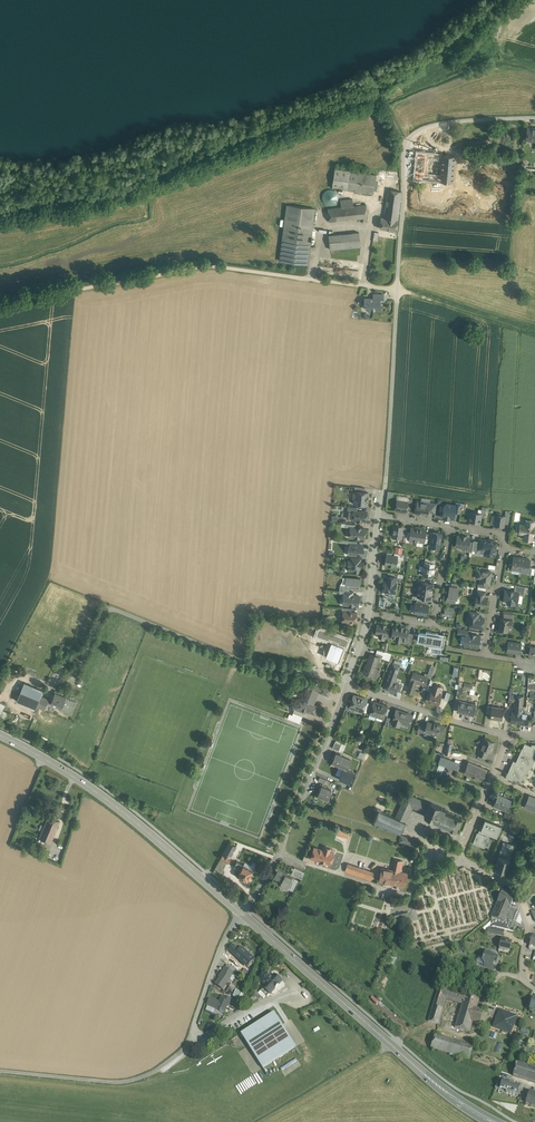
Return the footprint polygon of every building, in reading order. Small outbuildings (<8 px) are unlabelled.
[(527,128),(526,139),(534,141),(534,129),(527,128)] [(455,156),(442,155),(442,158),(440,176),(440,181),(453,182),(455,156)] [(427,167),(421,166),(422,157),(417,156),(415,179),(432,181),(433,176),(431,175),(431,173),(426,173),(427,167)] [(376,175),(335,169),(332,188),(373,194),(376,175)] [(338,201),(338,198),(338,195),(336,192),(333,190),(330,190),(327,190),(325,192),(323,195),(322,198),(323,201),(325,203),(327,205),(330,206),(333,205),(336,203),(338,201)] [(402,191),(388,190),(384,218),(398,221),(401,199),(402,191)] [(352,199),(341,200),(341,207),(353,206),(352,199)] [(315,209),(287,205),(280,261),(308,265),(315,209)] [(353,206),(341,207),(328,209),(329,222),(345,220),(344,212),(366,209),(366,205),(353,206)] [(366,209),(344,212),(345,220),(363,219),(367,218),(366,209)] [(384,218),(381,218),(379,228),(397,231),(398,221),(384,218)] [(359,232),(340,234),(341,248),(360,246),(359,232)] [(340,234),(329,236),(330,249),(341,248),(340,234)] [(358,271),(319,266),(318,275),(357,280),(358,271)] [(373,298),(365,298),(364,304),(366,304),(366,309),(372,309),(372,310),(375,310),(381,310),(381,306),(380,306),(380,299),(373,298)] [(364,492),(355,491),(355,492),(354,492),(353,493),(353,497),(354,498),(354,504),(367,505),(368,492),(364,492)] [(400,501),(397,500),(396,509),(397,510),(399,510),(400,510),(402,510),(403,509),(404,510),(405,510),(406,511),(407,508),(408,502),(404,501),(403,500),(402,500),(400,501)] [(429,503),(417,501),(416,506),(415,507),(414,512),(427,514),(428,512),(429,503)] [(437,503),(429,502),(429,503),(428,512),(435,513),(437,503)] [(455,505),(447,504),(444,506),(443,512),(441,512),(441,516),(445,517),(445,518),(449,519),(449,518),(453,518),(454,512),(455,505)] [(356,511),(353,510),(353,511),(352,519),(357,519),(357,521),(362,521),(362,520),(366,520),(367,512),(356,511)] [(476,511),(473,511),(472,512),(470,512),(470,516),(469,517),(468,519),(469,520),(469,521),(480,523),(481,517),(481,513),(477,513),(476,511)] [(505,516),(496,514),(494,525),(503,526),(504,523),(505,516)] [(534,521),(526,520),(525,525),(520,524),(519,533),(524,534),(523,539),(532,540),(533,535),(534,526),(534,521)] [(403,527),(394,526),(392,536),(401,538),(402,535),(403,527)] [(355,527),(350,527),(350,532),(351,532),(351,537),(365,538),(366,528),(355,527)] [(418,528),(411,527),(410,533),(409,539),(416,541),(418,528)] [(426,530),(418,528),(416,541),(424,542),(425,533),(426,530)] [(441,533),(433,532),(432,533),(431,543),(430,546),(439,548),(441,533)] [(466,536),(461,535),(461,536),(457,536),(456,546),(467,548),(468,548),(469,541),(469,538),(466,537),(466,536)] [(497,542),(479,539),(479,541),(478,549),(486,550),(487,552),(487,555),(494,557),(497,542)] [(357,544),(350,544),(350,546),(349,554),(359,555),(361,557),(364,554),(362,552),(362,545),(357,544)] [(394,556),(386,555),(384,564),(388,565),(393,566),(396,566),(397,559),(398,557),(394,556)] [(522,558),(513,557),(512,564),(511,569),(512,569),(520,570),(522,558)] [(530,559),(522,558),(520,570),(528,572),(529,567),(530,559)] [(350,561),(348,561),(348,566),(349,566),(349,570),(354,570),(354,571),(359,572),(360,565),(361,565),(361,562),(360,562),(350,561)] [(425,562),(424,566),(423,566),(422,571),(423,571),(422,575),(433,577),(433,573),(434,573),(435,568),(434,568),(435,563),(425,562)] [(492,572),(477,570),(476,577),(481,578),(480,583),(480,584),(486,585),(489,585),(492,572)] [(360,579),(346,577),(346,584),(346,585),(346,587),(350,588),(359,589),(359,585),(360,579)] [(386,581),(384,581),(382,590),(386,591),(386,592),(389,592),(390,592),(395,592),(396,583),(395,583),(386,581)] [(433,584),(420,582),(419,581),(419,582),(418,589),(432,591),(433,584)] [(525,587),(515,585),(514,591),(519,592),(518,595),(523,596),(525,587)] [(451,586),(450,586),(448,596),(447,596),(446,601),(452,602),(452,601),(455,601),(456,598),(458,588),(458,587),(451,586)] [(432,591),(418,589),(417,596),(431,598),(432,591)] [(485,591),(477,590),(475,606),(477,606),(478,607),(482,608),(483,607),(486,608),(487,597),(484,597),(485,591)] [(514,591),(505,590),(503,600),(507,601),(507,603),(514,604),(514,602),(517,602),(518,595),(519,592),(514,591)] [(344,594),(343,600),(346,600),(346,604),(358,605),(358,601),(359,601),(359,596),(353,595),(344,594)] [(416,603),(415,603),(414,613),(427,615),(429,605),(426,605),(416,603)] [(513,612),(503,610),(503,614),(504,614),(503,617),(512,618),(513,612)] [(351,612),(343,611),(343,612),(342,616),(342,620),(342,621),(356,622),(356,613),(351,612)] [(479,613),(469,612),(468,619),(471,619),(470,626),(482,628),(484,618),(478,617),(479,613)] [(513,620),(500,618),(498,630),(508,632),(509,626),(511,627),(513,620)] [(380,624),(377,623),(375,633),(379,634),(378,637),(384,638),(384,636),(385,636),(386,628),(387,625),(386,625),(386,624),(381,623),(380,624)] [(346,647),(349,635),(333,631),(316,626),(313,639),(330,643),(327,656),(339,660),(343,646),(346,647)] [(403,627),(399,626),(399,627),(393,627),(392,637),(395,637),(395,640),(401,641),(401,638),(405,639),(407,639),(408,633),(408,629),(403,628),(403,627)] [(438,634),(426,632),(426,634),(418,633),(417,641),(424,642),(424,645),(443,648),(445,637),(438,636),(438,634)] [(414,634),(408,633),(407,639),(405,639),(404,643),(412,644),(414,634)] [(475,635),(471,634),(470,635),(468,634),(466,634),(465,635),(464,645),(478,647),(480,636),(475,635)] [(521,643),(508,642),(507,651),(520,653),(520,649),(521,644),(521,643)] [(370,653),(366,666),(365,666),(363,673),(372,676),(377,677),(380,668),(376,667),(380,657),(375,655),(370,653)] [(390,671),(387,680),(386,679),(383,687),(396,692),(396,691),(398,684),(399,684),(394,682),(400,665),(393,663),(392,663),(390,671)] [(424,676),(413,672),(406,692),(413,694),(417,682),(425,685),(428,677),(424,676)] [(309,683),(306,692),(307,692),(304,701),(310,703),(315,690),(318,692),(320,692),(322,687),(321,687),(317,686),(313,684),(309,683)] [(441,687),(434,684),(431,692),(428,701),(438,705),(441,695),(438,694),(441,687)] [(331,689),(322,686),(321,687),(322,687),(320,692),(328,695),(330,691),(331,689)] [(39,700),(41,696),(33,693),(35,690),(27,687),(22,700),(29,703),(32,697),(39,700)] [(315,690),(310,703),(314,704),(318,692),(315,690)] [(66,698),(55,693),(51,703),(62,708),(66,698)] [(360,697),(353,695),(351,701),(349,707),(356,709),(360,697)] [(517,696),(516,695),(516,696),(515,702),(515,705),(522,706),(523,696),(517,696)] [(43,704),(46,698),(41,696),(39,700),(32,697),(29,703),(44,710),(46,706),(43,704)] [(360,697),(356,709),(363,711),(367,700),(360,697)] [(66,698),(62,708),(61,710),(70,714),(75,703),(66,698)] [(310,703),(304,701),(298,698),(295,707),(293,712),(313,720),(318,706),(314,704),(310,703)] [(7,721),(10,714),(3,710),(6,704),(0,702),(0,718),(7,721)] [(380,704),(373,702),(371,708),(369,713),(376,716),(380,704)] [(466,703),(465,703),(464,708),(463,712),(464,713),(464,712),(469,714),(473,715),(476,704),(471,703),(471,705),(466,703)] [(387,706),(380,704),(376,716),(383,718),(384,714),(387,708),(387,706)] [(515,705),(514,712),(511,712),(510,722),(515,723),(515,722),(521,722),(522,713),(521,713),(522,706),(515,705)] [(503,708),(492,706),(491,714),(490,717),(501,719),(503,708)] [(412,715),(396,710),(391,723),(399,726),(401,722),(409,725),(412,715)] [(434,724),(427,722),(426,726),(424,732),(431,734),(431,732),(441,735),(444,726),(434,723),(434,724)] [(426,726),(419,724),(417,731),(423,733),(424,732),(426,726)] [(494,742),(484,738),(482,743),(481,744),(480,746),(481,748),(480,748),(481,748),(488,751),(490,752),(494,742)] [(342,744),(335,741),(332,748),(339,751),(342,744)] [(521,748),(516,762),(513,760),(506,777),(513,780),(514,778),(521,781),(524,774),(526,775),(529,768),(531,769),(534,758),(534,744),(531,744),(531,746),(525,743),(522,749),(521,748)] [(488,751),(481,748),(478,754),(485,757),(488,751)] [(351,759),(336,753),(331,762),(344,768),(347,769),(351,759)] [(460,764),(440,757),(439,763),(458,770),(460,764)] [(486,769),(468,761),(463,773),(481,781),(486,769)] [(347,769),(344,768),(339,778),(349,782),(354,772),(347,769)] [(332,790),(321,786),(318,794),(328,799),(332,790)] [(445,809),(430,802),(429,804),(406,794),(399,809),(406,812),(411,802),(427,809),(424,816),(434,821),(434,820),(447,826),(456,830),(461,819),(452,815),(444,811),(445,809)] [(511,800),(498,794),(494,804),(502,808),(502,807),(506,809),(511,800)] [(529,795),(524,806),(534,811),(534,798),(529,795)] [(405,822),(378,810),(374,820),(401,832),(405,822)] [(511,813),(506,811),(503,816),(509,819),(511,813)] [(59,821),(49,816),(40,838),(51,842),(59,821)] [(477,832),(473,843),(484,848),(488,837),(488,836),(489,834),(497,837),(501,826),(485,820),(482,825),(481,825),(479,830),(480,830),(479,833),(477,832)] [(349,832),(338,829),(337,834),(347,838),(349,832)] [(419,841),(401,836),(400,841),(417,846),(419,841)] [(229,842),(223,854),(230,858),(236,846),(229,842)] [(513,845),(504,842),(501,853),(502,853),(501,856),(507,858),(508,855),(510,855),(513,845)] [(324,851),(314,848),(311,858),(321,861),(325,863),(325,862),(331,864),(334,854),(329,852),(330,848),(325,847),(324,851)] [(223,854),(220,859),(227,863),(230,858),(223,854)] [(501,856),(499,855),(495,868),(506,871),(510,859),(507,858),(501,856)] [(400,860),(395,859),(393,870),(382,868),(381,873),(380,873),(379,874),(379,875),(380,877),(379,881),(405,886),(407,873),(401,872),(402,864),(399,864),(400,860)] [(253,870),(237,861),(234,866),(241,870),(237,876),(241,878),(240,878),(241,879),(243,880),(244,879),(247,881),(253,870)] [(361,868),(347,864),(345,871),(358,876),(361,868)] [(287,872),(279,867),(274,878),(281,881),(280,884),(290,889),(295,878),(286,874),(287,872)] [(295,867),(291,874),(301,879),(305,872),(295,867)] [(370,872),(361,868),(358,876),(368,879),(370,872)] [(491,921),(493,921),(492,923),(495,924),(497,922),(498,922),(499,920),(504,923),(504,922),(505,919),(513,922),(518,910),(515,909),(516,906),(512,904),(514,899),(501,893),(491,917),(492,917),(491,921)] [(403,914),(394,916),(395,922),(405,920),(403,914)] [(497,928),(493,926),(486,932),(497,934),(498,933),(503,934),(503,936),(504,930),(496,929),(497,928)] [(509,940),(502,938),(499,948),(500,948),(509,950),(509,951),(510,951),(512,943),(508,942),(509,940)] [(247,953),(242,948),(239,951),(234,946),(229,950),(242,963),(243,962),(247,966),(250,964),(251,963),(254,960),(247,953)] [(491,953),(486,952),(484,958),(483,958),(483,959),(483,960),(485,963),(484,968),(487,969),(489,965),(492,966),(495,956),(490,955),(491,953)] [(235,971),(227,965),(225,968),(233,974),(235,971)] [(233,974),(225,968),(222,973),(223,973),(230,978),(233,974)] [(251,976),(243,971),(241,974),(249,980),(251,976)] [(274,975),(272,977),(270,975),(269,976),(265,972),(258,979),(265,985),(262,988),(263,989),(258,994),(262,997),(263,999),(266,996),(267,997),(270,994),(271,992),(273,995),(278,991),(280,991),(280,989),(284,985),(281,982),(274,975)] [(223,973),(215,984),(223,990),(230,978),(223,973)] [(464,995),(439,988),(428,1021),(438,1024),(443,1009),(439,1008),(443,996),(462,1002),(464,995)] [(233,997),(242,1000),(244,992),(235,990),(233,997)] [(258,994),(257,992),(253,996),(259,1001),(262,997),(258,994)] [(480,998),(472,996),(472,997),(464,995),(462,1002),(462,1004),(477,1008),(480,998)] [(231,1000),(224,997),(223,1000),(221,999),(219,1003),(210,999),(207,1006),(215,1009),(215,1008),(220,1010),(220,1011),(224,1013),(227,1006),(228,1006),(231,1000)] [(477,1008),(462,1004),(455,1027),(469,1032),(472,1022),(477,1008)] [(484,1011),(477,1008),(472,1022),(480,1024),(484,1011)] [(499,1012),(494,1028),(510,1034),(516,1018),(499,1012)] [(274,1013),(251,1028),(250,1028),(240,1034),(248,1046),(282,1025),(274,1013)] [(282,1025),(248,1046),(263,1068),(296,1047),(282,1025)] [(519,1035),(524,1037),(525,1034),(528,1035),(530,1031),(521,1028),(519,1035)] [(473,1046),(435,1034),(431,1048),(469,1060),(473,1046)] [(296,1059),(281,1069),(282,1071),(297,1061),(296,1059)] [(517,1062),(513,1076),(534,1083),(534,1068),(517,1062)] [(515,1084),(510,1082),(510,1083),(503,1080),(499,1090),(506,1092),(517,1096),(518,1095),(520,1088),(520,1086),(514,1084),(515,1084)] [(529,1092),(528,1097),(526,1103),(534,1106),(534,1094),(529,1092)] [(522,1095),(521,1096),(519,1101),(526,1103),(528,1097),(522,1095)]
